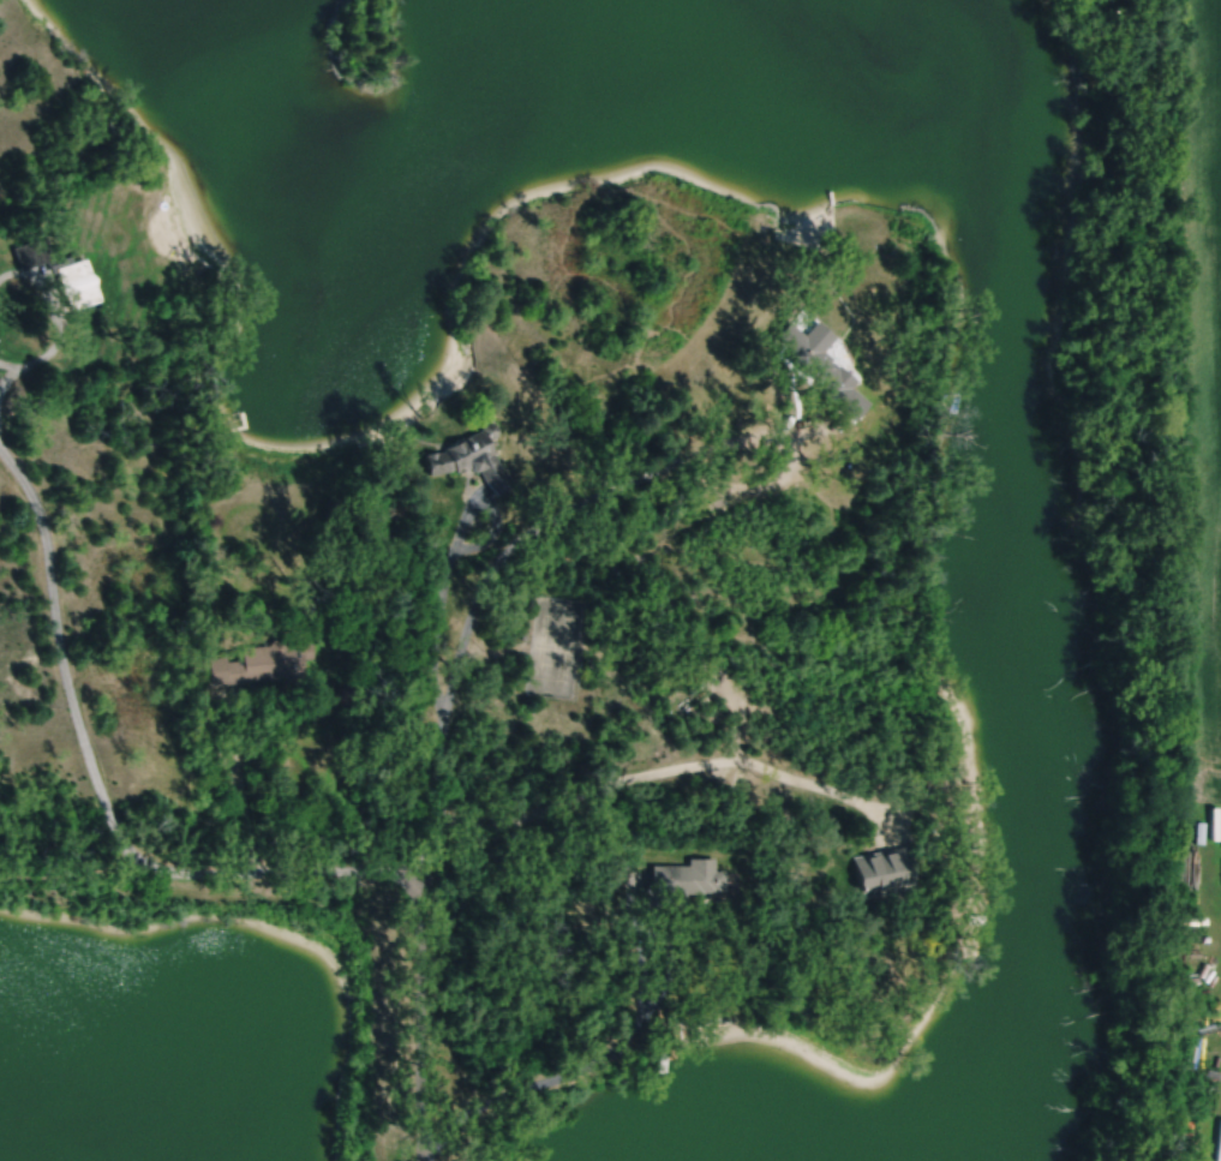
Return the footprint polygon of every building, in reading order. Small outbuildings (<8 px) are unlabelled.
[(10,244),(18,267),(49,256),(41,233),(10,244)] [(844,240),(839,253),(832,251),(837,238),(844,240)] [(53,269),(56,280),(55,287),(61,293),(66,306),(95,297),(89,281),(90,274),(84,269),(79,255),(67,258),(65,252),(58,255),(59,258),(46,263),(49,270),(53,269)] [(784,318),(772,333),(788,346),(782,353),(816,383),(813,388),(850,419),(866,401),(846,384),(852,378),(834,363),(833,364),(826,358),(828,355),(820,348),(832,334),(813,318),(801,331),(784,318)] [(423,453),(427,473),(447,469),(453,467),(454,471),(456,469),(457,471),(469,465),(472,471),(477,468),(481,477),(497,495),(513,480),(499,465),(486,438),(495,433),(497,429),(493,421),(487,419),(480,423),(479,427),(442,445),(443,448),(441,449),(435,450),(435,449),(424,451),(424,453),(423,453)] [(381,461),(393,479),(406,469),(399,459),(396,460),(391,454),(381,461)] [(204,657),(207,682),(221,681),(221,683),(244,681),(244,680),(276,677),(276,681),(293,680),(293,676),(300,675),(298,658),(309,657),(307,641),(293,642),(293,644),(281,645),(281,636),(270,638),(265,644),(238,646),(238,654),(234,654),(234,659),(222,659),(222,656),(204,657)] [(1210,810),(1210,850),(1220,850),(1220,810),(1210,810)] [(850,855),(858,897),(912,886),(904,845),(850,855)] [(641,887),(641,906),(682,906),(682,892),(699,892),(699,891),(711,891),(711,888),(720,888),(720,869),(711,870),(711,857),(684,857),(684,864),(647,864),(647,887),(641,887)] [(966,914),(966,923),(982,923),(983,914),(966,914)]
